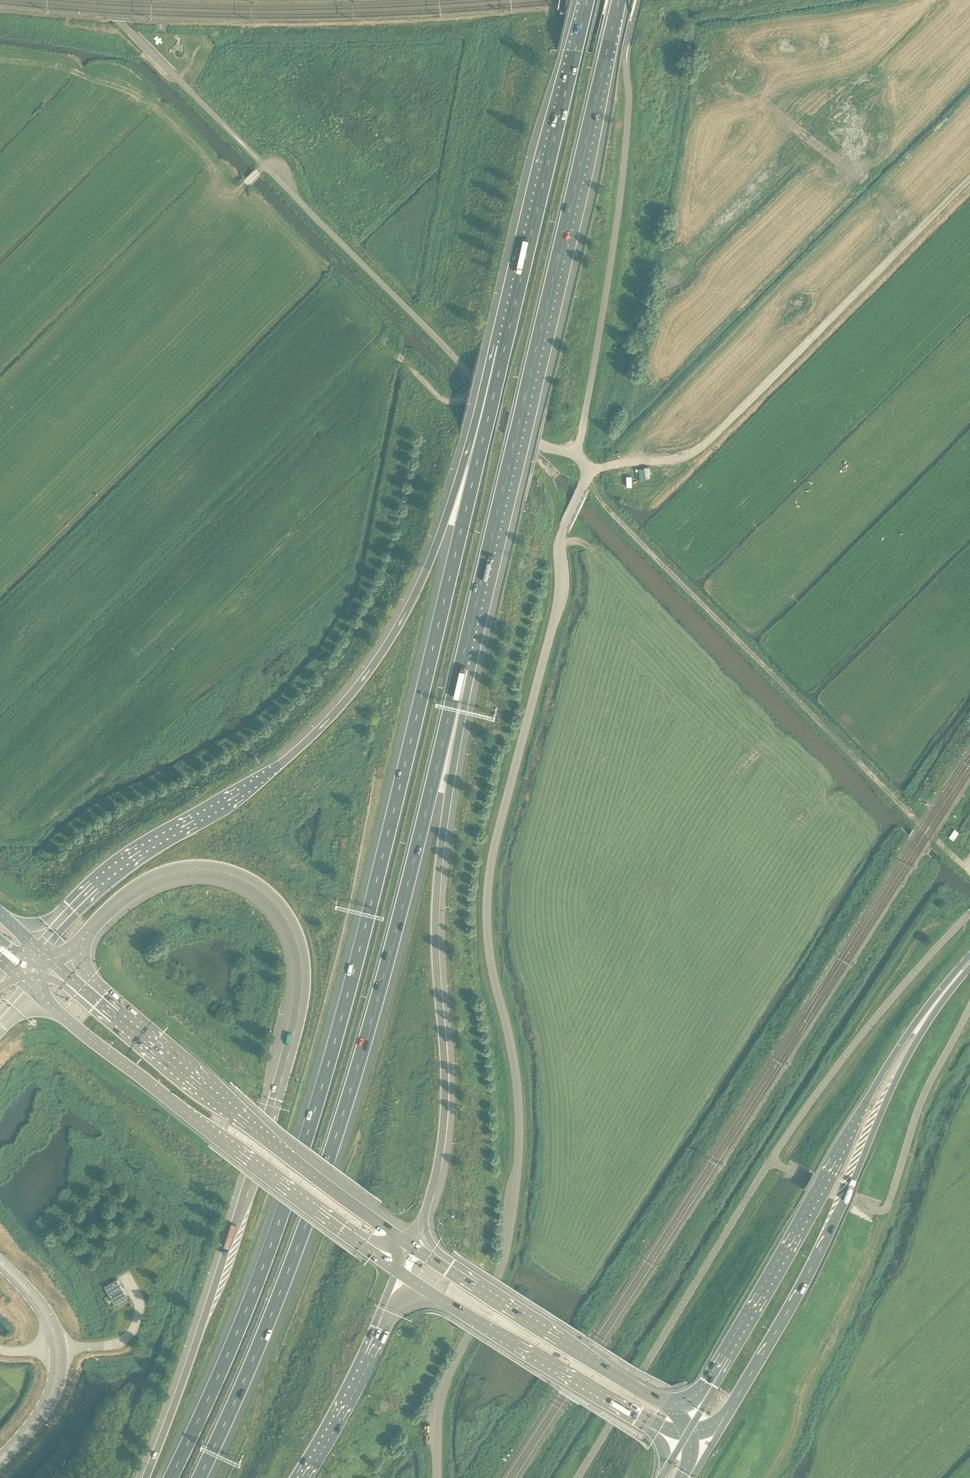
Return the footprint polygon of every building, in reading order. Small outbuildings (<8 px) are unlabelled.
[(217,28),(212,28),(212,37),(222,36),(221,33),(224,33),(224,30),(217,30),(217,28)] [(117,1278),(105,1285),(111,1296),(124,1289),(117,1278)] [(124,1289),(111,1296),(115,1303),(128,1296),(126,1293),(124,1289)]
